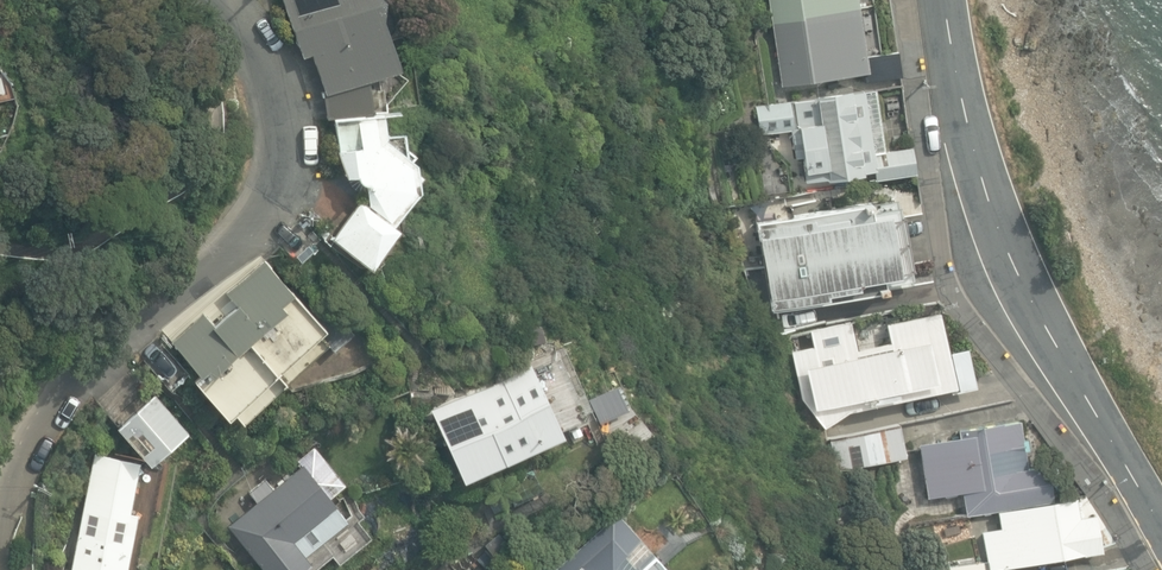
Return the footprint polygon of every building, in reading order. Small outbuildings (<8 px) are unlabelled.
[(373,268),(402,230),(395,224),(420,190),(417,161),(387,138),(383,112),(373,113),(371,88),(379,87),(377,76),(400,67),(382,17),(384,0),(284,0),(304,57),(313,54),(326,91),(323,91),(327,118),(332,117),(338,149),(348,178),(349,182),(351,186),(354,189),(358,191),(362,192),(366,192),(369,206),(361,199),(331,237),(373,268)] [(781,82),(861,71),(862,79),(900,74),(896,49),(866,53),(859,0),(769,0),(781,82)] [(877,90),(756,107),(760,133),(790,129),(794,157),(801,156),(805,181),(826,178),(826,180),(872,174),(873,182),(916,176),(912,147),(885,151),(877,90)] [(896,199),(755,227),(771,311),(829,300),(828,296),(897,283),(895,272),(910,269),(896,199)] [(324,288),(329,293),(345,279),(342,276),(340,274),(342,272),(316,241),(294,260),(320,291),(324,288)] [(263,256),(226,292),(238,304),(214,328),(199,313),(171,341),(201,371),(193,378),(229,414),(234,409),(246,421),(326,342),(335,352),(358,330),(334,306),(324,317),(263,256)] [(949,352),(940,311),(885,323),(889,341),(857,348),(851,321),(788,335),(802,398),(824,427),(847,411),(953,388),(954,391),(975,387),(967,348),(949,352)] [(465,478),(564,434),(561,427),(571,423),(560,397),(574,390),(557,352),(433,407),(465,478)] [(119,422),(153,458),(188,425),(155,389),(119,422)] [(585,407),(594,424),(610,414),(601,398),(585,407)] [(968,514),(997,509),(1054,499),(1047,464),(1028,467),(1025,450),(1029,450),(1027,439),(1024,439),(1020,419),(958,429),(960,435),(921,442),(930,495),(963,490),(968,514)] [(837,472),(907,457),(900,424),(830,439),(837,472)] [(154,471),(92,459),(71,569),(135,569),(154,471)] [(306,567),(313,561),(305,552),(347,519),(335,504),(337,502),(304,462),(274,487),(265,476),(248,490),(257,501),(228,524),(265,569),(309,569),(306,567)] [(997,509),(1000,526),(982,530),(987,558),(930,568),(931,569),(1013,569),(1013,566),(1102,551),(1095,513),(1079,515),(1075,495),(1054,499),(997,509)] [(618,511),(555,566),(559,569),(671,569),(618,511)]
